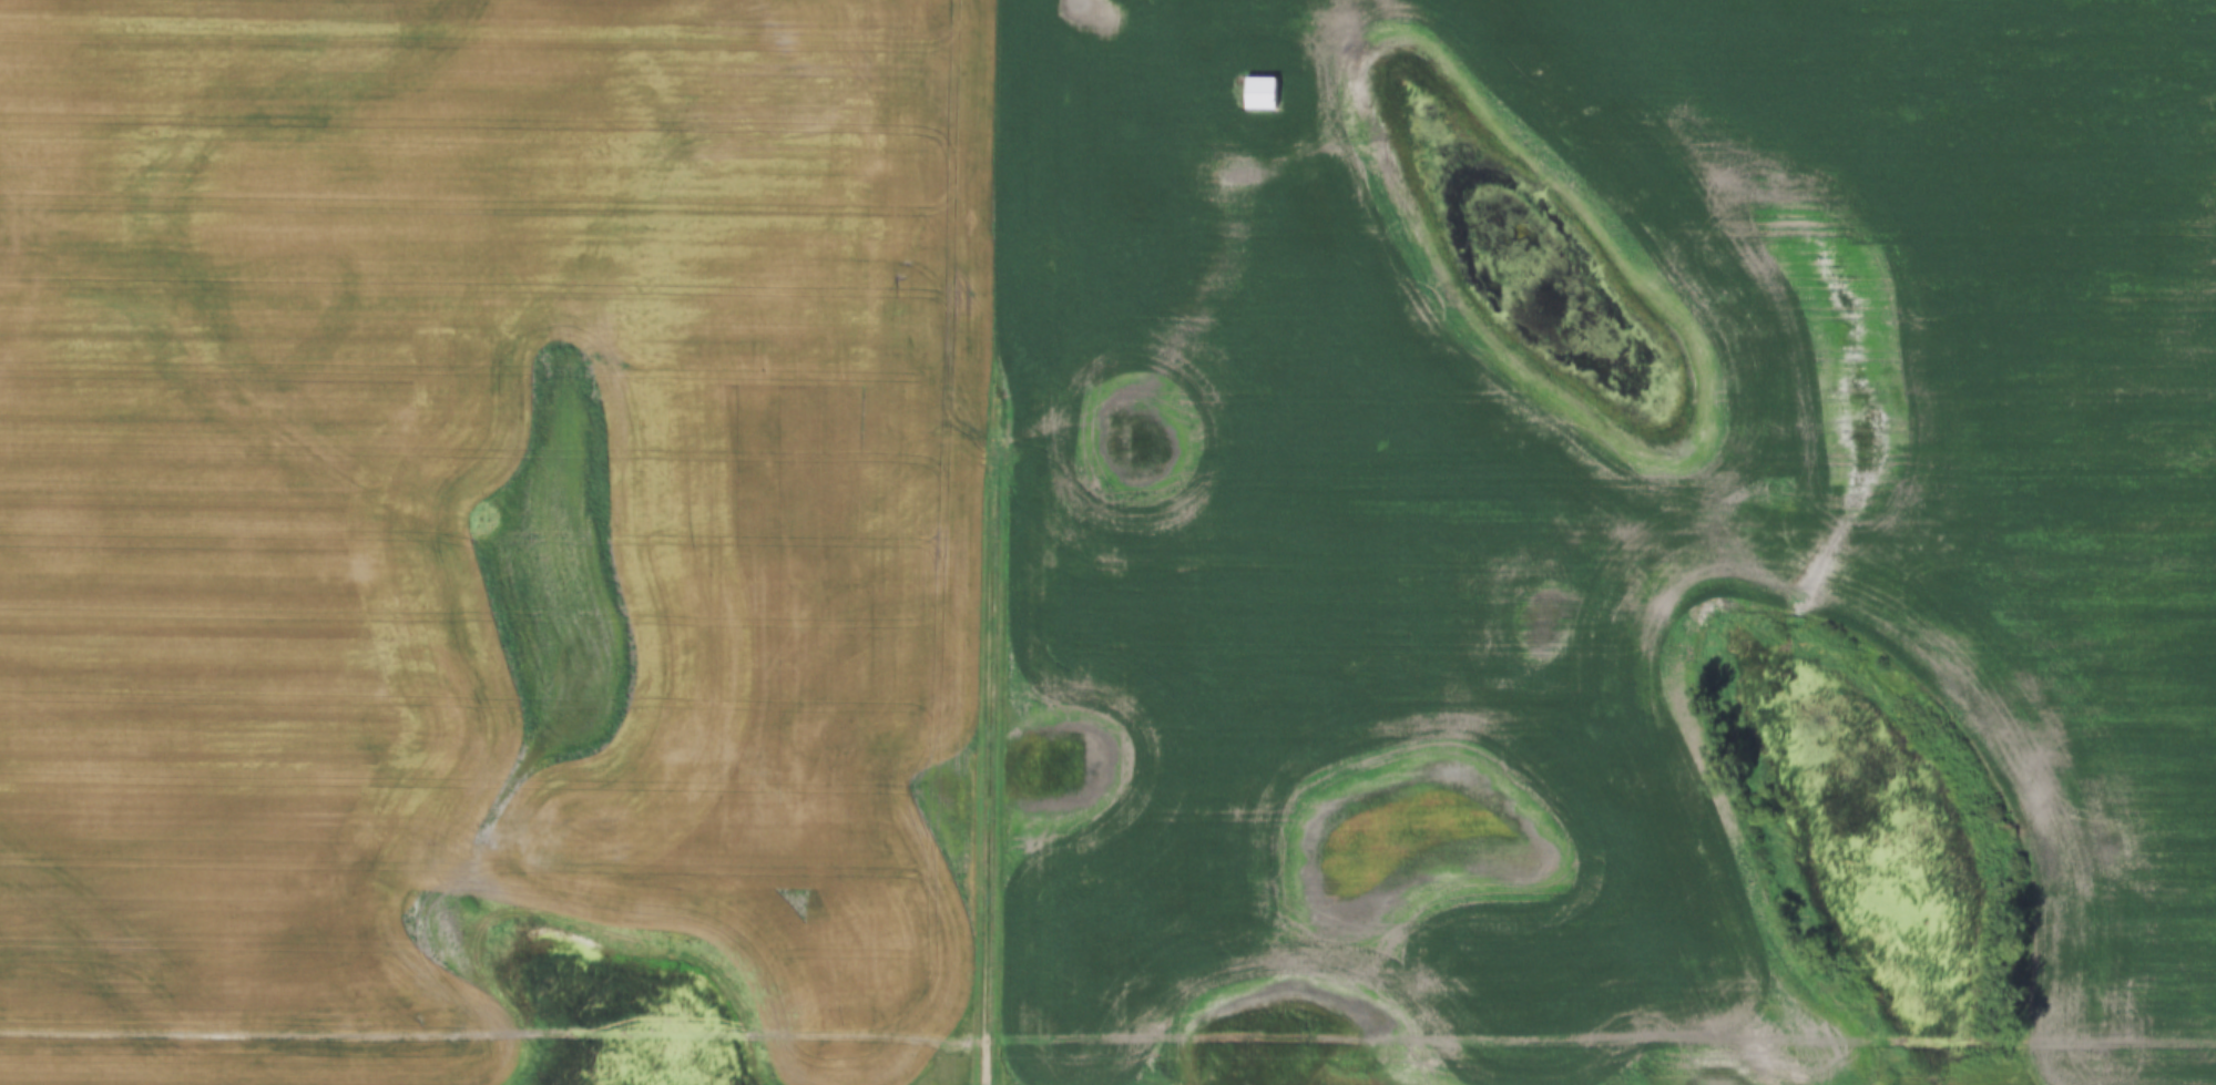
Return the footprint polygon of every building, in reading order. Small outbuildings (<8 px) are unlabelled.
[(1250,76),(1280,76),(1280,108),(1249,108),(1250,76)]
